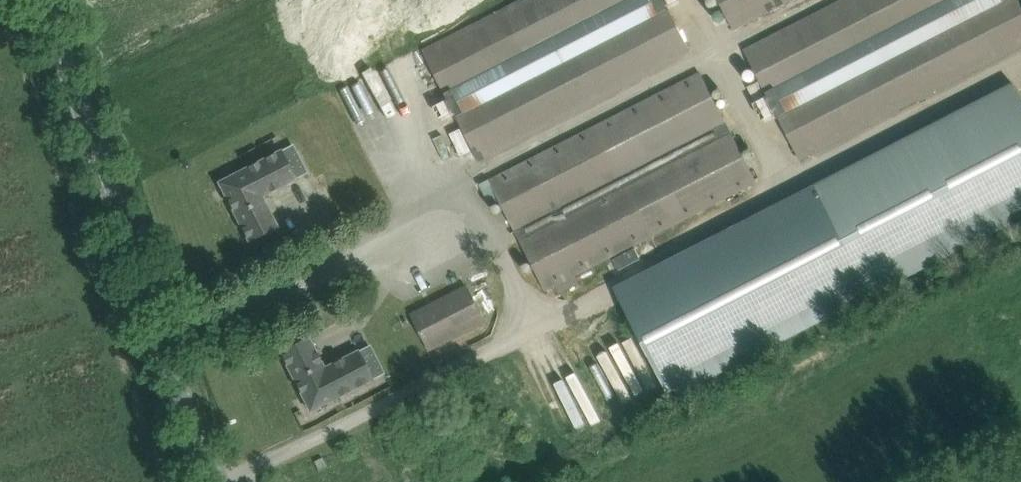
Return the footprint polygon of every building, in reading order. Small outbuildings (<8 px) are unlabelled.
[(424,50),(480,161),(508,146),(691,53),(664,0),(522,0),(442,41),(424,50)] [(735,30),(795,0),(720,0),(735,30)] [(745,50),(766,90),(753,97),(763,117),(776,110),(802,161),(1020,49),(1020,6),(1018,0),(844,0),(745,50)] [(701,73),(508,171),(490,180),(489,179),(480,184),(491,206),(501,201),(547,291),(557,285),(560,293),(580,283),(576,276),(757,183),(701,73)] [(624,307),(671,399),(872,295),(1020,218),(1020,98),(1014,84),(861,162),(814,186),(824,205),(624,307)] [(288,147),(282,150),(296,179),(308,172),(293,144),(288,147)] [(282,150),(281,151),(219,182),(249,241),(277,227),(262,196),(296,179),(282,150)] [(468,286),(434,304),(412,315),(430,350),(486,321),(468,286)] [(358,351),(324,368),(309,338),(280,352),(310,411),(372,379),(358,351)] [(370,344),(358,351),(372,379),(385,373),(370,344)]
